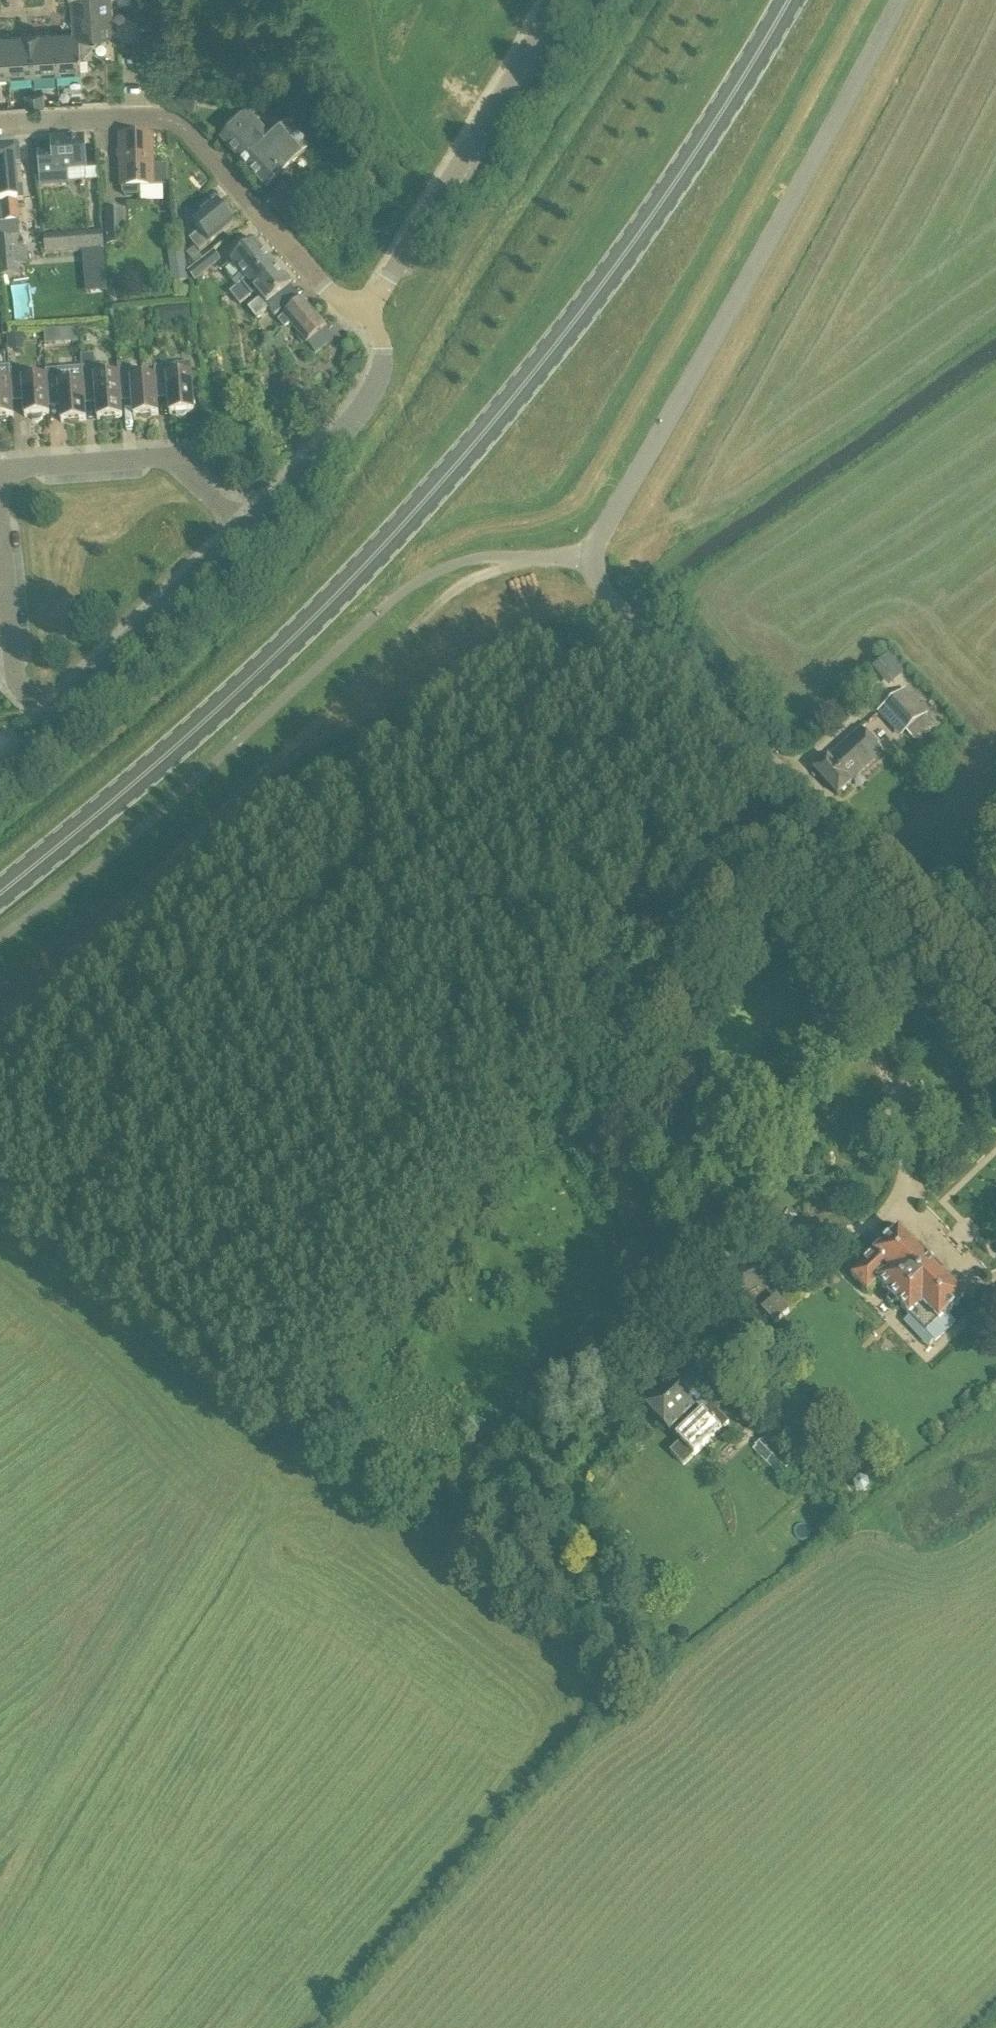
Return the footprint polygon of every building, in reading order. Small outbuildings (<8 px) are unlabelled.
[(72,13),(112,10),(111,0),(71,0),(72,13)] [(131,9),(145,8),(145,0),(131,0),(131,9)] [(74,32),(91,47),(101,35),(114,34),(112,10),(72,13),(72,14),(74,32)] [(80,59),(91,47),(74,32),(54,34),(57,74),(81,72),(80,59)] [(6,37),(9,77),(33,75),(30,33),(21,34),(21,36),(6,37)] [(30,33),(33,75),(57,74),(54,34),(39,35),(39,33),(30,33)] [(9,77),(6,37),(0,38),(0,78),(9,77)] [(43,94),(34,95),(35,107),(43,107),(43,94)] [(35,107),(34,95),(25,95),(26,108),(35,107)] [(220,139),(242,163),(259,147),(261,149),(271,139),(247,114),(220,139)] [(271,127),(277,133),(285,125),(280,120),(271,127)] [(259,147),(242,163),(267,189),(308,150),(285,125),(271,139),(261,149),(259,147)] [(120,136),(120,186),(123,186),(123,193),(126,196),(139,195),(142,193),(142,185),(152,185),(151,184),(166,183),(166,165),(151,165),(151,135),(120,136)] [(98,166),(85,167),(83,140),(52,142),(53,154),(38,155),(40,185),(67,183),(66,171),(85,169),(86,181),(99,180),(98,166)] [(0,202),(2,221),(0,221),(0,236),(17,234),(15,201),(23,200),(22,187),(15,188),(13,164),(19,164),(18,146),(0,147),(0,202)] [(271,203),(298,233),(316,216),(315,204),(312,201),(314,199),(312,183),(303,173),(271,203)] [(189,240),(199,250),(232,222),(225,213),(226,208),(223,204),(218,205),(216,202),(202,214),(197,213),(193,217),(194,221),(191,223),(199,232),(189,240)] [(104,211),(106,246),(125,244),(123,210),(104,211)] [(58,244),(50,253),(91,250),(89,232),(65,234),(66,244),(58,244)] [(21,275),(18,238),(0,239),(0,277),(21,275)] [(254,290),(278,271),(254,241),(230,260),(245,279),(229,292),(239,304),(255,291),(254,290)] [(171,249),(173,266),(175,282),(187,280),(185,264),(182,247),(171,249)] [(187,254),(194,263),(201,258),(194,249),(187,254)] [(85,270),(106,267),(104,250),(83,252),(85,270)] [(197,264),(187,272),(195,281),(204,273),(197,264)] [(254,290),(255,291),(260,297),(247,307),(256,318),(268,308),(274,315),(286,306),(277,295),(289,285),(278,271),(254,290)] [(279,321),(286,329),(291,325),(307,345),(326,329),(303,301),(284,316),(284,317),(279,321)] [(176,319),(190,318),(190,306),(175,307),(176,319)] [(21,333),(8,335),(10,349),(23,348),(21,333)] [(45,347),(55,346),(54,334),(44,334),(45,347)] [(93,354),(80,355),(81,367),(94,366),(93,354)] [(129,362),(117,363),(118,375),(119,393),(131,392),(132,400),(133,416),(157,414),(156,399),(156,390),(155,377),(154,377),(130,378),(129,362)] [(175,364),(153,366),(154,377),(155,377),(156,390),(167,389),(168,398),(169,413),(193,411),(191,374),(175,375),(175,364)] [(13,417),(11,401),(11,393),(10,379),(9,379),(9,369),(8,365),(0,366),(0,418),(13,417)] [(94,366),(81,367),(82,382),(83,395),(95,394),(96,402),(97,419),(121,417),(120,401),(119,393),(118,375),(103,376),(102,365),(94,366)] [(81,367),(45,369),(45,374),(45,377),(46,377),(47,398),(59,397),(60,405),(61,421),(85,420),(84,403),(83,395),(82,382),(81,367)] [(21,368),(9,369),(9,379),(10,379),(11,393),(22,392),(23,400),(24,416),(31,416),(31,417),(32,419),(35,421),(38,421),(41,419),(42,416),(42,415),(49,414),(48,406),(47,398),(46,377),(45,377),(22,379),(21,368)] [(882,707),(905,733),(906,732),(913,740),(932,723),(925,715),(927,713),(904,688),(882,707)] [(813,769),(837,795),(850,783),(849,782),(882,753),(860,728),(826,758),(813,769)] [(851,1276),(867,1292),(878,1282),(910,1316),(935,1343),(955,1324),(946,1315),(963,1299),(899,1231),(851,1276)] [(761,1259),(729,1276),(735,1285),(740,1295),(771,1279),(766,1269),(761,1259)] [(775,1323),(788,1311),(776,1297),(763,1309),(775,1323)] [(683,1349),(635,1395),(675,1438),(675,1437),(681,1443),(671,1452),(684,1466),(694,1456),(729,1423),(711,1404),(724,1392),(683,1349)] [(677,1634),(677,1639),(681,1642),(685,1642),(689,1639),(688,1634),(685,1631),(680,1631),(677,1634)]
